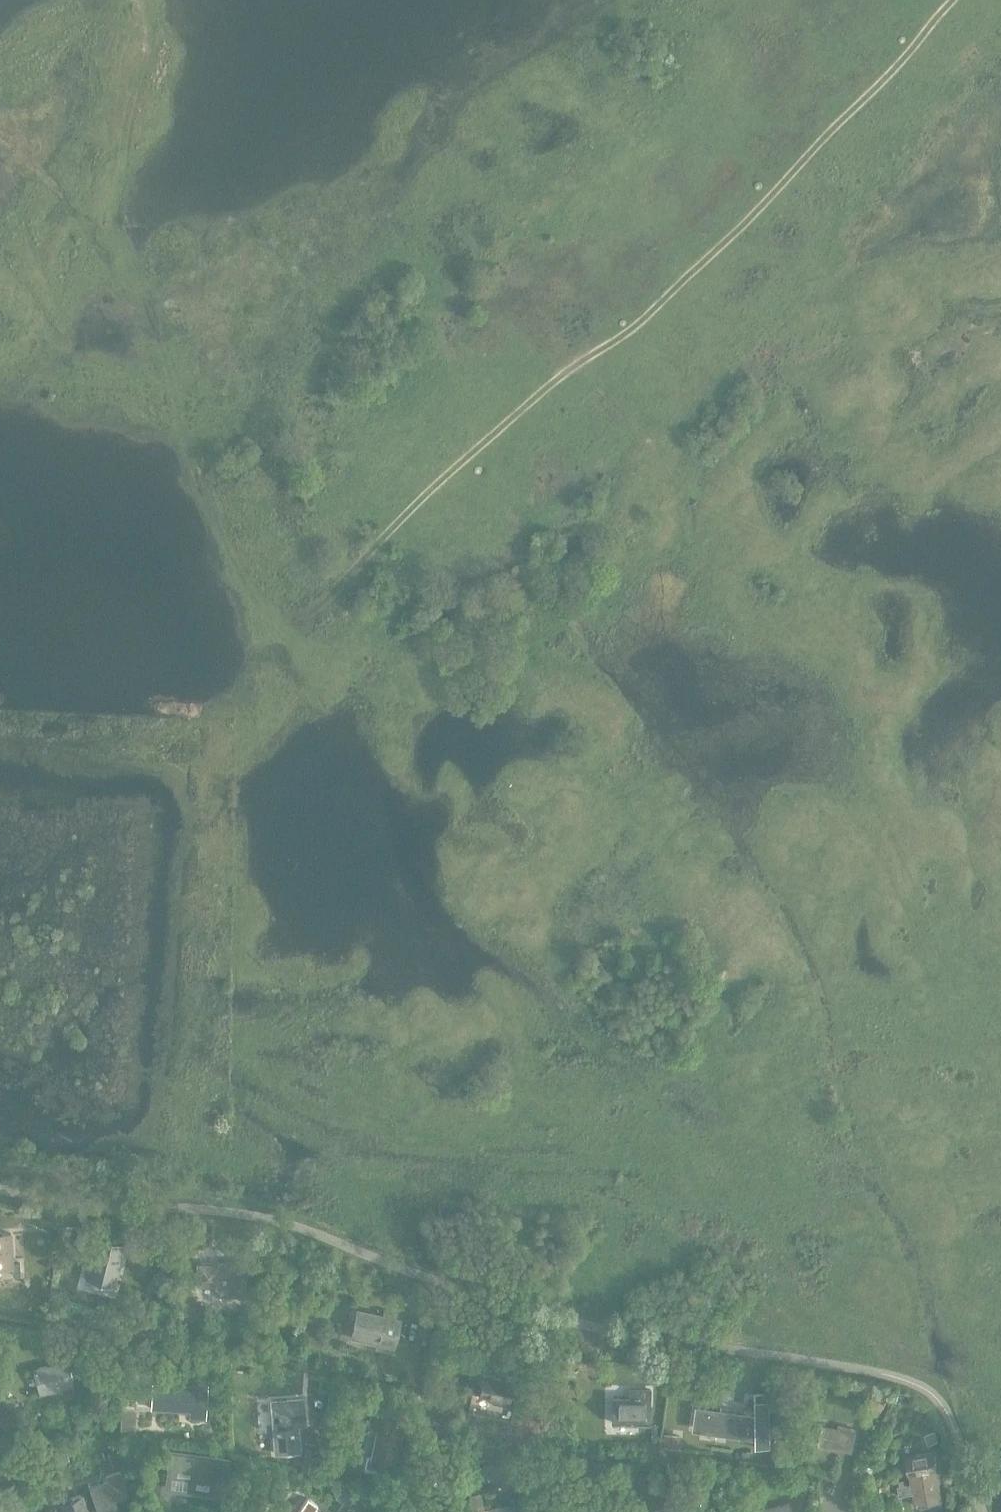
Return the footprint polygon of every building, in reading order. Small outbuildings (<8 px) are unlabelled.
[(11,1266),(12,1275),(20,1274),(19,1262),(12,1263),(10,1232),(0,1233),(0,1267),(11,1266)] [(95,1236),(85,1279),(113,1286),(124,1243),(95,1236)] [(196,1285),(217,1285),(217,1296),(236,1296),(236,1297),(241,1297),(241,1296),(246,1296),(246,1271),(249,1271),(249,1261),(217,1261),(217,1263),(196,1263),(196,1285)] [(419,1303),(417,1316),(427,1318),(430,1305),(419,1303)] [(377,1343),(376,1348),(386,1350),(387,1345),(392,1346),(399,1319),(394,1318),(395,1313),(384,1310),(383,1315),(356,1309),(350,1336),(358,1339),(377,1343)] [(34,1369),(40,1393),(72,1384),(66,1361),(34,1369)] [(654,1362),(653,1376),(665,1376),(666,1362),(654,1362)] [(493,1397),(492,1403),(507,1406),(512,1381),(482,1375),(479,1395),(493,1397)] [(151,1383),(150,1407),(160,1408),(190,1410),(190,1417),(204,1418),(205,1398),(206,1379),(193,1379),(193,1386),(161,1384),(151,1383)] [(613,1423),(651,1423),(652,1388),(629,1387),(629,1396),(613,1396),(613,1423)] [(755,1416),(699,1408),(696,1426),(755,1435),(756,1447),(770,1447),(769,1390),(754,1390),(755,1416)] [(873,1394),(866,1405),(877,1413),(884,1402),(873,1394)] [(270,1401),(274,1453),(298,1451),(296,1423),(305,1423),(303,1399),(270,1401)] [(121,1404),(119,1431),(133,1432),(135,1405),(121,1404)] [(378,1427),(371,1458),(395,1463),(401,1431),(397,1431),(400,1417),(372,1411),(369,1425),(378,1427)] [(818,1442),(857,1450),(863,1422),(824,1414),(818,1442)] [(9,1416),(1,1420),(5,1428),(13,1424),(9,1416)] [(938,1439),(934,1428),(925,1432),(928,1442),(938,1439)] [(664,1432),(664,1445),(681,1446),(682,1433),(664,1432)] [(515,1473),(512,1453),(511,1442),(480,1445),(481,1457),(484,1477),(515,1473)] [(65,1447),(56,1450),(60,1460),(69,1456),(65,1447)] [(897,1483),(899,1494),(914,1492),(916,1504),(940,1499),(934,1467),(935,1466),(933,1451),(915,1455),(905,1456),(906,1463),(908,1471),(909,1471),(910,1481),(897,1483)] [(112,1452),(104,1456),(109,1467),(117,1463),(112,1452)] [(302,1452),(298,1467),(311,1470),(314,1455),(302,1452)] [(169,1453),(167,1476),(188,1478),(187,1491),(222,1495),(226,1460),(169,1453)] [(868,1459),(865,1468),(871,1470),(874,1461),(868,1459)] [(320,1460),(317,1472),(325,1474),(328,1462),(320,1460)] [(732,1467),(719,1469),(721,1483),(734,1481),(732,1467)] [(98,1511),(103,1511),(118,1507),(116,1502),(128,1497),(130,1502),(131,1501),(121,1475),(88,1487),(98,1511)] [(341,1487),(336,1494),(346,1501),(351,1494),(341,1487)] [(480,1492),(468,1495),(471,1509),(483,1507),(480,1492)] [(81,1494),(62,1501),(66,1511),(87,1511),(81,1494)] [(298,1511),(319,1511),(314,1508),(316,1505),(307,1498),(298,1511)] [(790,1502),(760,1508),(760,1511),(793,1511),(790,1502)] [(540,1504),(520,1511),(543,1511),(540,1504)]
